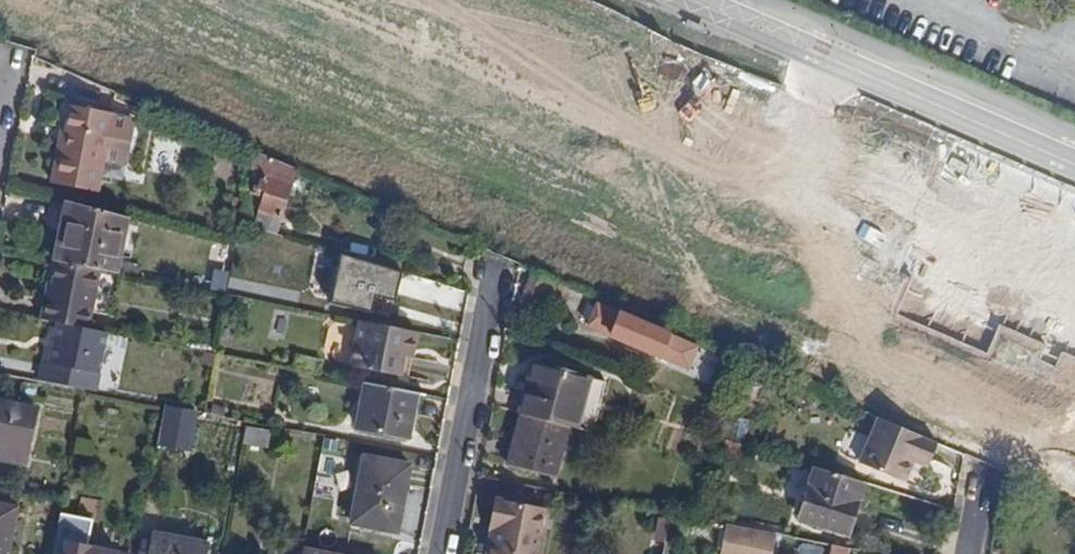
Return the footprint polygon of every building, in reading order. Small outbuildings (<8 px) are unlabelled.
[(51,182),(98,191),(113,113),(71,105),(66,132),(64,143),(59,142),(57,152),(60,152),(57,164),(55,163),(51,182)] [(242,224),(276,235),(297,169),(257,152),(242,224)] [(98,269),(117,273),(128,218),(65,201),(53,260),(56,261),(98,269)] [(374,296),(394,300),(400,274),(375,266),(321,249),(318,260),(358,272),(351,308),(370,313),(374,296)] [(400,274),(405,275),(409,263),(379,254),(375,266),(400,274)] [(56,324),(86,330),(98,269),(56,261),(51,292),(45,291),(39,320),(56,324)] [(415,299),(441,307),(447,288),(421,280),(415,299)] [(663,371),(674,337),(597,304),(587,326),(658,358),(651,378),(663,382),(667,372),(663,371)] [(96,384),(106,333),(86,330),(56,324),(48,364),(74,369),(72,380),(96,384)] [(363,370),(410,380),(416,351),(426,353),(429,337),(372,325),(363,370)] [(208,365),(213,366),(216,355),(205,353),(204,360),(208,365)] [(568,427),(576,429),(589,377),(536,362),(523,414),(568,427)] [(48,364),(44,383),(94,393),(96,384),(72,380),(74,369),(48,364)] [(356,431),(407,440),(416,395),(364,385),(356,431)] [(24,463),(35,408),(0,402),(0,445),(1,445),(0,452),(0,458),(24,463)] [(199,412),(166,405),(158,445),(192,452),(199,412)] [(726,441),(742,446),(749,415),(732,411),(731,414),(728,430),(726,441)] [(507,467),(553,479),(568,427),(523,414),(521,414),(507,467)] [(861,465),(905,483),(914,463),(879,449),(889,426),(938,446),(939,444),(881,420),(878,425),(882,427),(875,442),(872,441),(861,465)] [(872,441),(875,442),(882,427),(878,425),(872,441)] [(917,456),(932,462),(938,446),(889,426),(879,449),(914,463),(917,456)] [(245,443),(268,447),(270,431),(247,427),(245,443)] [(82,451),(92,452),(93,440),(84,439),(82,451)] [(914,463),(929,469),(932,462),(917,456),(914,463)] [(351,523),(396,532),(409,466),(364,457),(351,523)] [(800,521),(847,534),(863,483),(816,469),(800,521)] [(543,509),(495,500),(490,528),(497,529),(492,553),(535,553),(543,509)] [(16,510),(0,507),(0,553),(7,553),(16,510)] [(654,541),(664,543),(668,520),(658,518),(654,541)] [(725,522),(718,553),(772,553),(776,533),(725,522)] [(497,529),(490,528),(485,553),(492,553),(497,529)] [(206,544),(153,534),(149,553),(204,553),(206,544)] [(53,543),(51,553),(115,553),(53,543)] [(831,553),(850,553),(851,548),(833,545),(831,553)]
